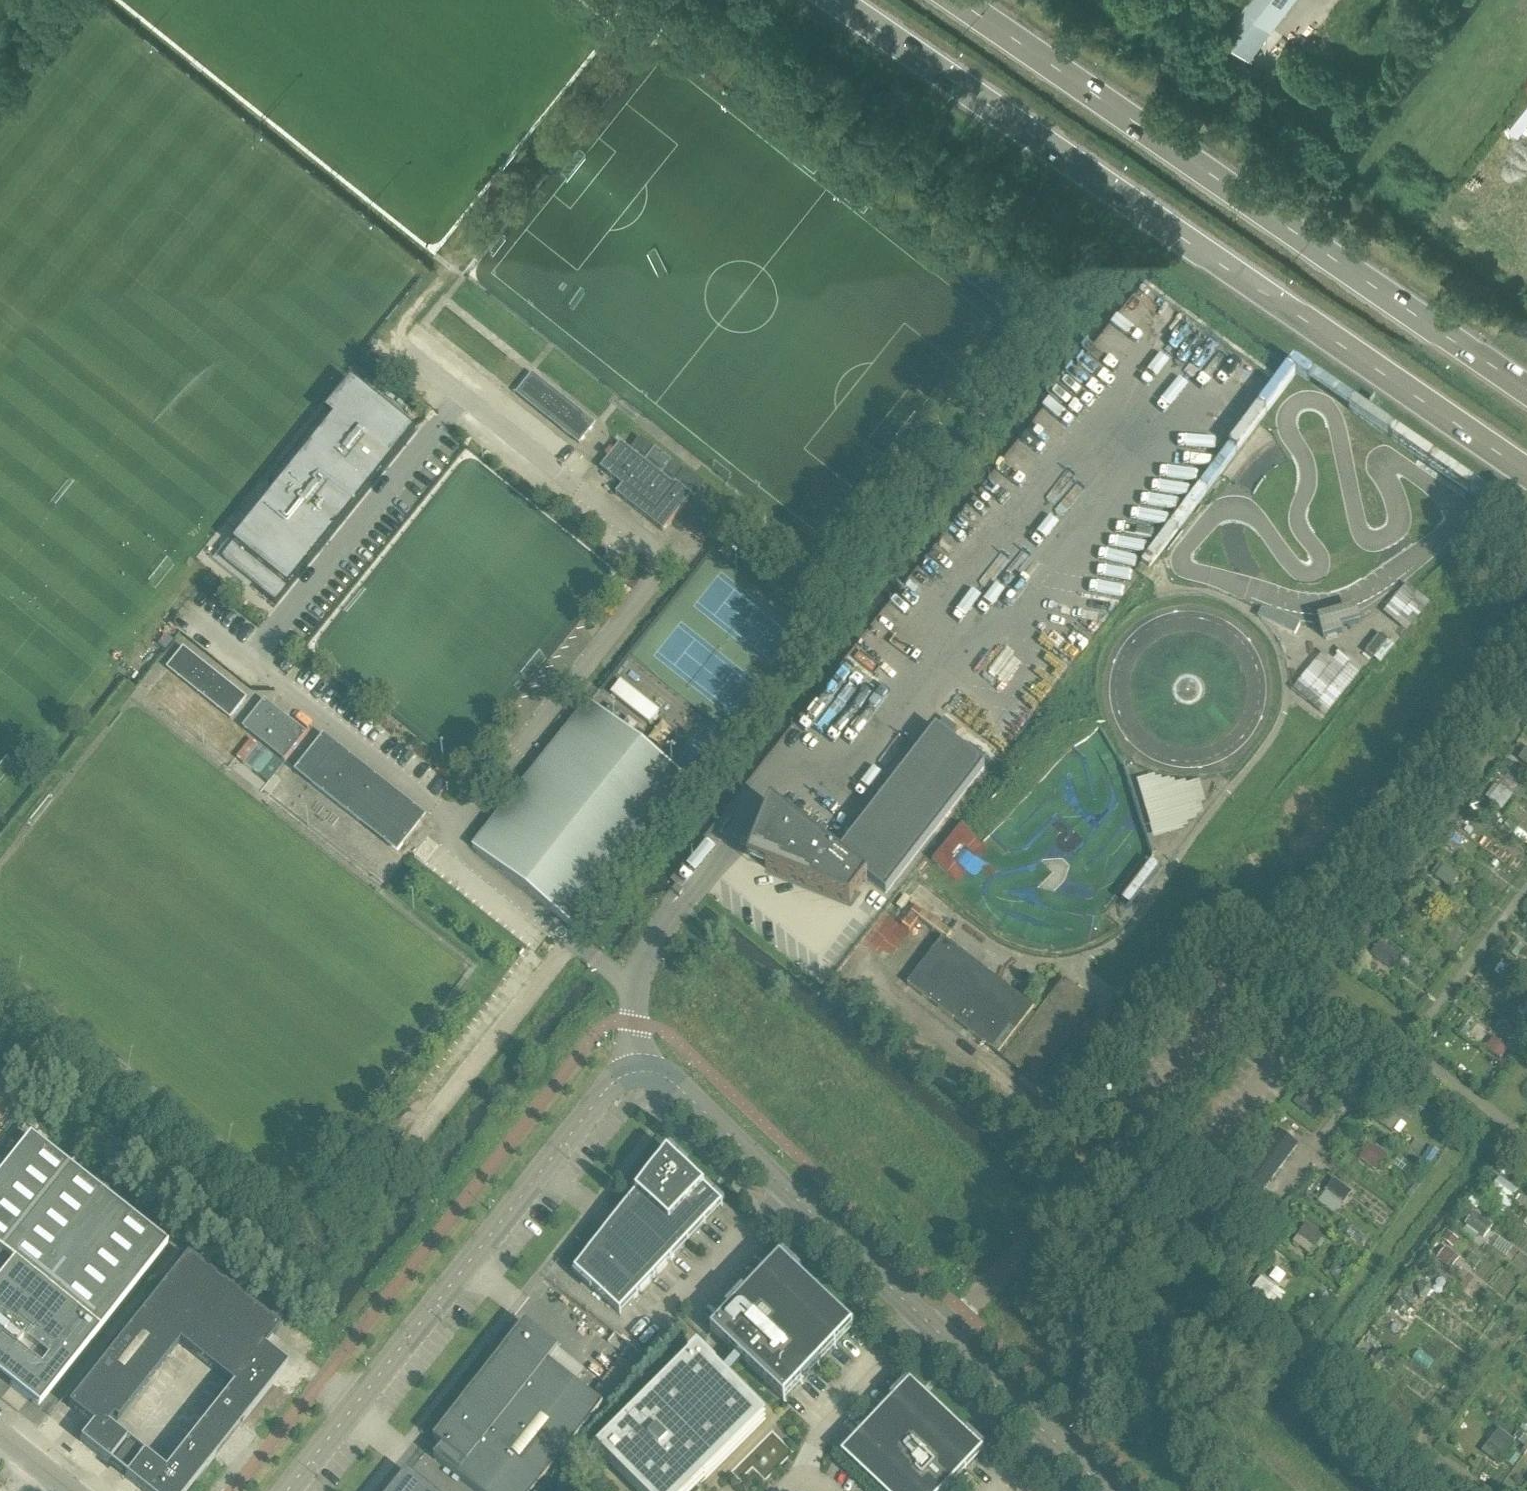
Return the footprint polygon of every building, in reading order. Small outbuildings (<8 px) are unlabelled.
[(1137,12),(1145,1),(1144,0),(1120,0),(1137,12)] [(1241,3),(1272,27),(1293,0),(1243,0),(1241,3)] [(1241,6),(1226,25),(1251,45),(1267,25),(1241,6)] [(532,375),(516,395),(579,445),(595,425),(532,375)] [(233,545),(220,561),(252,587),(253,587),(276,606),(309,566),(343,523),(385,471),(415,433),(412,431),(351,382),(332,405),(320,421),(269,485),(276,491),(233,545)] [(620,444),(612,453),(599,469),(622,487),(615,495),(663,533),(692,497),(676,484),(674,487),(620,444)] [(1319,620),(1324,640),(1344,635),(1343,631),(1362,625),(1357,609),(1319,620)] [(1365,653),(1374,661),(1389,642),(1380,634),(1365,653)] [(166,651),(173,642),(171,640),(166,636),(159,646),(164,650),(166,651)] [(167,669),(230,719),(246,699),(183,649),(167,669)] [(613,707),(644,669),(632,658),(601,697),(613,707)] [(724,744),(652,687),(626,721),(698,777),(724,744)] [(242,729),(284,762),(306,734),(264,701),(242,729)] [(472,849),(580,935),(696,789),(588,703),(472,849)] [(840,853),(837,857),(867,880),(885,895),(984,767),(936,729),(840,853)] [(296,772),(370,830),(397,852),(424,818),(323,738),(296,772)] [(1489,802),(1501,810),(1510,798),(1494,786),(1485,798),(1490,801),(1489,802)] [(753,850),(748,863),(765,870),(849,903),(850,903),(858,892),(867,880),(837,857),(770,805),(753,850)] [(1451,839),(1461,846),(1467,839),(1457,831),(1451,839)] [(1443,868),(1436,878),(1446,885),(1453,875),(1443,868)] [(1410,903),(1401,915),(1408,920),(1416,908),(1410,903)] [(1383,946),(1388,940),(1384,937),(1379,943),(1371,954),(1390,968),(1398,957),(1383,946)] [(942,939),(907,985),(1004,1060),(1036,1084),(1095,1006),(1064,981),(1036,1018),(1031,1013),(1033,1010),(942,939)] [(1526,1017),(1526,999),(1518,1010),(1526,1017)] [(1485,1050),(1499,1060),(1507,1049),(1493,1039),(1485,1050)] [(1408,1111),(1394,1102),(1387,1112),(1401,1121),(1408,1111)] [(1239,1182),(1259,1197),(1297,1146),(1277,1132),(1239,1182)] [(27,1400),(37,1408),(91,1341),(166,1246),(28,1137),(0,1173),(0,1255),(11,1264),(0,1278),(0,1372),(13,1383),(10,1387),(27,1400)] [(1367,1147),(1359,1157),(1375,1170),(1383,1160),(1367,1147)] [(651,1174),(574,1272),(575,1273),(572,1276),(590,1293),(592,1290),(620,1315),(722,1206),(721,1206),(724,1203),(706,1186),(704,1189),(686,1172),(688,1169),(671,1152),(668,1155),(667,1154),(666,1155),(663,1152),(648,1172),(651,1174)] [(1410,1178),(1417,1170),(1399,1157),(1393,1165),(1410,1178)] [(1499,1179),(1491,1190),(1509,1204),(1517,1193),(1499,1179)] [(1351,1194),(1335,1181),(1326,1192),(1343,1205),(1351,1194)] [(1465,1225),(1483,1239),(1492,1228),(1473,1214),(1465,1225)] [(1299,1234),(1317,1247),(1323,1239),(1306,1226),(1299,1234)] [(1442,1240),(1452,1247),(1457,1241),(1447,1233),(1442,1240)] [(1437,1259),(1449,1268),(1456,1258),(1444,1249),(1437,1259)] [(178,1344),(231,1386),(164,1471),(142,1454),(124,1477),(141,1490),(188,1490),(287,1366),(264,1348),(278,1330),(186,1257),(141,1314),(178,1344)] [(762,1279),(710,1333),(784,1402),(853,1329),(852,1328),(854,1325),(837,1309),(834,1312),(779,1260),(779,1261),(776,1258),(759,1276),(762,1279)] [(1252,1291),(1266,1302),(1276,1289),(1261,1278),(1252,1291)] [(1419,1287),(1420,1298),(1426,1297),(1430,1292),(1430,1286),(1419,1287)] [(1397,1301),(1391,1308),(1399,1313),(1404,1306),(1397,1301)] [(116,1423),(178,1344),(141,1314),(67,1407),(91,1426),(79,1442),(108,1464),(126,1441),(107,1426),(112,1419),(116,1423)] [(1387,1329),(1396,1336),(1405,1324),(1396,1317),(1387,1329)] [(473,1490),(537,1490),(603,1408),(549,1365),(559,1352),(546,1342),(537,1335),(525,1325),(433,1441),(443,1448),(434,1459),(473,1490)] [(600,1384),(591,1396),(607,1409),(646,1359),(615,1334),(607,1344),(623,1357),(600,1384)] [(609,1439),(597,1451),(637,1490),(690,1490),(692,1488),(690,1486),(699,1477),(704,1481),(765,1419),(715,1369),(716,1368),(697,1350),(689,1358),(690,1359),(609,1439)] [(1377,1351),(1372,1357),(1380,1364),(1385,1358),(1377,1351)] [(1349,1380),(1342,1375),(1336,1382),(1343,1388),(1349,1380)] [(964,1434),(910,1383),(909,1384),(906,1381),(889,1399),(892,1402),(841,1456),(877,1490),(946,1490),(983,1452),(982,1451),(985,1448),(967,1431),(964,1434)] [(1499,1432),(1490,1443),(1505,1454),(1513,1442),(1499,1432)] [(1514,1440),(1526,1448),(1526,1446),(1526,1440),(1518,1434),(1514,1440)] [(393,1490),(429,1490),(407,1473),(393,1490)]
